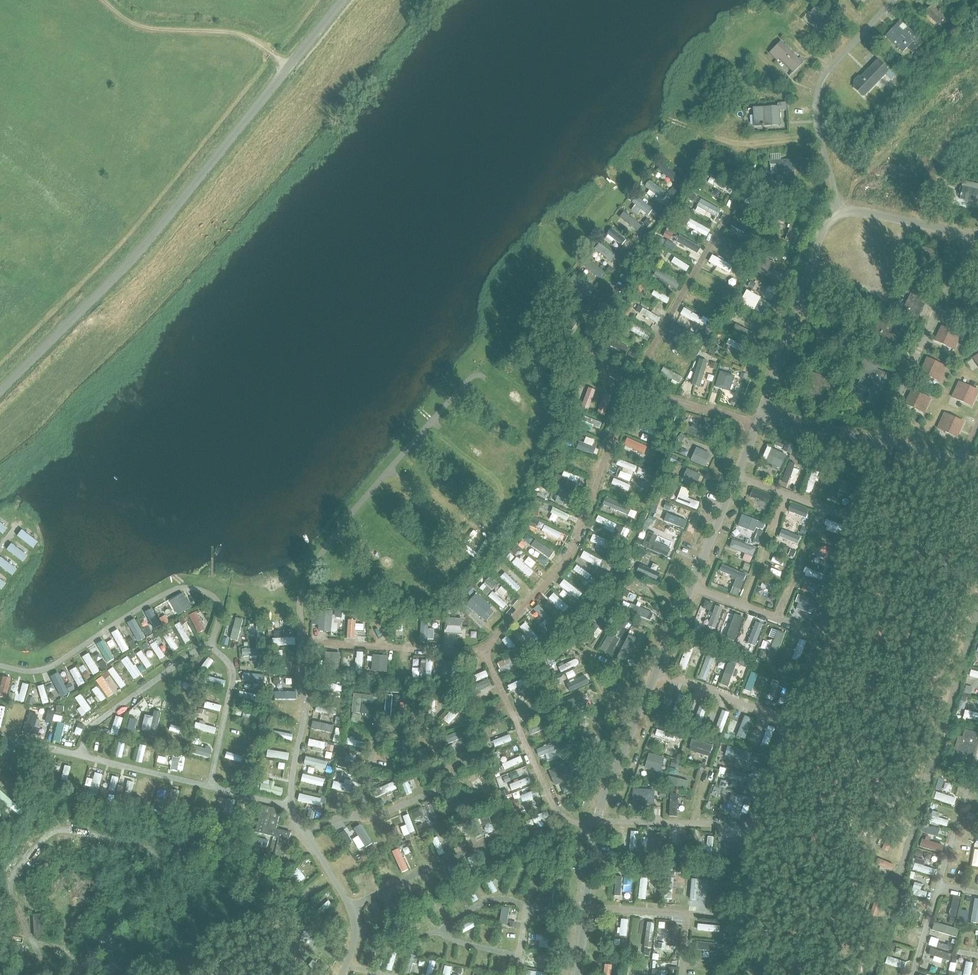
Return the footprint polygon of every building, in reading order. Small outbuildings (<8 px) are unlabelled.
[(938,25),(940,27),(946,22),(944,20),(948,16),(935,2),(926,11),(939,25),(938,25)] [(812,27),(824,39),(836,26),(817,6),(809,13),(817,21),(812,27)] [(888,34),(894,40),(891,42),(903,52),(913,42),(914,43),(918,38),(909,29),(905,33),(896,25),(888,34)] [(779,61),(793,74),(802,65),(781,44),(770,55),(777,63),(779,61)] [(854,81),(854,88),(863,96),(885,74),(891,80),(895,76),(893,74),(878,60),(861,78),(859,76),(854,81)] [(753,109),(754,126),(772,125),(772,123),(779,122),(778,110),(785,110),(785,104),(776,104),(777,108),(753,109)] [(677,182),(683,177),(667,161),(661,167),(677,182)] [(790,161),(771,161),(771,164),(777,164),(777,180),(789,180),(789,176),(794,175),(793,163),(790,163),(790,161)] [(719,177),(715,183),(733,193),(736,187),(719,177)] [(667,200),(671,193),(651,180),(648,184),(652,187),(648,193),(654,197),(657,193),(667,200)] [(717,186),(713,192),(719,196),(723,190),(717,186)] [(977,203),(977,191),(962,187),(960,187),(958,193),(961,194),(960,199),(977,203)] [(729,230),(744,235),(749,223),(733,217),(729,230)] [(793,240),(799,223),(792,220),(786,238),(793,240)] [(664,237),(679,242),(683,233),(668,227),(664,237)] [(620,248),(626,240),(612,230),(606,238),(620,248)] [(602,241),(597,247),(613,261),(618,255),(602,241)] [(594,261),(589,267),(603,277),(608,271),(594,261)] [(660,267),(655,274),(673,288),(678,281),(660,267)] [(576,273),(573,278),(581,284),(576,292),(582,295),(591,282),(576,273)] [(730,282),(735,286),(739,281),(734,276),(730,282)] [(669,303),(673,297),(657,287),(653,293),(669,303)] [(741,300),(756,309),(763,296),(748,288),(741,300)] [(901,312),(917,319),(919,314),(915,312),(921,299),(916,297),(917,294),(911,291),(901,312)] [(950,309),(968,318),(974,305),(970,303),(971,302),(957,295),(950,309)] [(701,323),(704,315),(685,307),(681,315),(701,323)] [(561,323),(571,331),(577,325),(566,316),(561,323)] [(881,333),(894,339),(900,328),(886,321),(887,319),(881,316),(880,319),(879,319),(872,334),(880,337),(881,333)] [(734,329),(754,338),(758,332),(737,322),(734,329)] [(649,336),(652,329),(631,323),(629,330),(649,336)] [(674,323),(672,329),(682,333),(684,327),(674,323)] [(935,341),(953,349),(960,336),(956,334),(956,333),(942,326),(935,341)] [(730,337),(728,343),(742,349),(745,343),(730,337)] [(702,383),(707,358),(699,357),(695,382),(702,383)] [(920,372),(939,381),(945,367),(941,366),(942,365),(927,358),(920,372)] [(874,407),(878,409),(893,378),(876,370),(878,367),(864,360),(856,378),(860,380),(857,387),(870,393),(866,403),(874,407)] [(661,373),(680,383),(684,375),(665,365),(661,373)] [(717,385),(732,389),(737,373),(722,369),(717,385)] [(831,380),(811,374),(809,380),(810,380),(806,391),(811,393),(825,398),(831,380)] [(971,406),(977,391),(963,384),(962,385),(958,383),(952,397),(971,406)] [(590,385),(583,405),(591,408),(598,388),(590,385)] [(905,404),(924,413),(930,399),(926,398),(927,397),(912,390),(905,404)] [(598,413),(611,417),(618,395),(606,391),(598,413)] [(495,410),(503,414),(507,406),(499,403),(495,410)] [(937,428),(956,437),(963,422),(948,415),(948,416),(944,414),(937,428)] [(590,417),(588,423),(602,426),(603,420),(590,417)] [(693,425),(691,432),(708,438),(711,431),(693,425)] [(683,430),(678,437),(683,441),(688,433),(683,430)] [(648,440),(651,433),(644,431),(642,437),(648,440)] [(574,438),(572,445),(594,451),(598,438),(587,435),(585,442),(574,438)] [(647,452),(650,445),(629,435),(626,442),(647,452)] [(772,464),(781,468),(788,451),(769,443),(763,457),(773,461),(772,464)] [(692,458),(707,464),(712,451),(697,445),(692,458)] [(636,470),(639,464),(620,456),(618,462),(636,470)] [(784,480),(797,483),(802,463),(789,460),(784,480)] [(646,474),(649,468),(641,465),(638,471),(646,474)] [(683,478),(696,484),(701,471),(688,466),(683,478)] [(803,488),(816,491),(821,471),(809,467),(803,488)] [(570,482),(578,485),(582,476),(565,468),(560,478),(570,482)] [(629,489),(631,483),(616,476),(613,482),(629,489)] [(833,479),(830,497),(843,499),(846,481),(833,479)] [(557,499),(571,506),(577,495),(562,488),(557,499)] [(753,488),(751,498),(769,502),(771,492),(753,488)] [(692,505),(695,497),(680,492),(677,499),(692,505)] [(665,506),(680,511),(682,506),(675,504),(676,501),(668,498),(665,506)] [(639,507),(604,501),(603,509),(637,515),(639,507)] [(791,502),(789,509),(807,515),(809,508),(791,502)] [(411,512),(422,517),(426,509),(415,504),(411,512)] [(558,521),(559,516),(569,519),(572,512),(555,506),(550,518),(558,521)] [(668,510),(665,519),(684,527),(688,518),(668,510)] [(646,513),(646,522),(655,523),(655,514),(646,513)] [(753,541),(757,542),(764,520),(742,513),(735,534),(743,537),(746,528),(751,529),(749,535),(755,536),(753,541)] [(609,524),(608,530),(615,532),(618,520),(599,515),(597,521),(609,524)] [(4,533),(10,526),(0,518),(0,530),(4,533)] [(826,518),(823,529),(843,534),(846,523),(826,518)] [(546,523),(543,530),(560,537),(563,531),(546,523)] [(639,537),(645,539),(643,546),(670,555),(673,546),(656,541),(659,532),(642,527),(639,537)] [(23,528),(19,536),(36,546),(41,539),(23,528)] [(783,528),(780,536),(798,543),(801,535),(783,528)] [(591,540),(611,547),(614,540),(594,533),(591,540)] [(520,538),(514,551),(521,554),(527,541),(520,538)] [(552,556),(556,549),(536,538),(533,544),(552,556)] [(755,553),(757,545),(732,539),(731,547),(755,553)] [(14,541),(8,548),(23,560),(28,553),(14,541)] [(829,554),(832,550),(824,543),(821,548),(829,554)] [(531,551),(540,557),(543,554),(533,547),(531,551)] [(585,549),(582,556),(600,566),(604,559),(585,549)] [(513,561),(517,555),(511,551),(508,558),(513,561)] [(525,552),(521,557),(534,566),(537,561),(525,552)] [(743,558),(751,562),(754,555),(746,552),(743,558)] [(544,553),(540,559),(547,564),(550,558),(544,553)] [(13,574),(19,566),(3,555),(0,560),(0,564),(13,574)] [(531,576),(536,570),(519,556),(514,562),(531,576)] [(466,558),(463,562),(469,569),(473,565),(466,558)] [(742,570),(748,573),(752,563),(746,561),(742,570)] [(590,578),(593,572),(575,562),(571,568),(590,578)] [(737,576),(731,592),(740,595),(748,572),(725,564),(722,571),(737,576)] [(449,566),(440,581),(451,587),(460,572),(449,566)] [(805,574),(811,576),(808,586),(818,589),(823,572),(807,567),(805,574)] [(506,571),(501,577),(517,592),(522,587),(506,571)] [(4,588),(9,581),(0,575),(0,586),(4,588)] [(718,575),(715,581),(721,584),(724,577),(718,575)] [(488,594),(499,584),(491,576),(481,586),(488,594)] [(579,598),(584,592),(565,577),(561,583),(579,598)] [(647,586),(645,591),(657,597),(659,592),(647,586)] [(490,595),(507,610),(512,604),(495,590),(490,595)] [(491,612),(493,615),(498,610),(478,591),(468,601),(485,618),(491,612)] [(565,611),(570,606),(555,591),(550,597),(565,611)] [(630,598),(636,600),(639,594),(633,591),(630,598)] [(187,593),(171,597),(174,612),(191,608),(187,593)] [(820,609),(821,599),(798,595),(796,608),(813,611),(813,608),(820,609)] [(624,599),(621,605),(651,618),(654,611),(624,599)] [(534,609),(549,623),(555,617),(540,602),(534,609)] [(721,629),(724,618),(721,617),(724,606),(716,603),(710,626),(721,629)] [(155,607),(148,610),(157,627),(163,624),(155,607)] [(201,610),(192,613),(198,634),(207,631),(201,610)] [(325,611),(326,629),(340,629),(340,620),(336,620),(336,611),(325,611)] [(737,639),(746,615),(736,611),(727,635),(737,639)] [(166,622),(171,620),(168,613),(163,615),(166,622)] [(238,615),(232,638),(240,640),(246,617),(238,615)] [(464,632),(465,616),(448,615),(448,632),(464,632)] [(130,621),(141,639),(149,634),(138,616),(130,621)] [(349,617),(349,636),(356,636),(357,617),(349,617)] [(438,620),(423,619),(422,638),(437,638),(438,620)] [(759,643),(763,621),(755,619),(750,641),(759,643)] [(188,642),(194,638),(182,620),(176,624),(188,642)] [(528,648),(541,639),(529,621),(516,629),(528,648)] [(120,627),(113,631),(125,650),(132,646),(120,627)] [(163,631),(176,650),(182,646),(169,627),(163,631)] [(769,653),(776,656),(786,631),(778,628),(769,653)] [(618,656),(626,660),(638,636),(629,632),(618,656)] [(275,635),(275,644),(297,644),(297,635),(275,635)] [(607,650),(614,637),(609,635),(602,647),(607,650)] [(799,637),(793,657),(800,659),(806,639),(799,637)] [(152,643),(162,658),(168,654),(158,639),(152,643)] [(111,660),(117,656),(107,641),(101,645),(111,660)] [(684,644),(675,666),(686,670),(695,648),(684,644)] [(260,655),(259,646),(244,647),(245,656),(260,655)] [(143,648),(138,652),(150,667),(155,663),(143,648)] [(331,665),(342,665),(342,650),(331,650),(331,665)] [(84,655),(96,673),(103,669),(91,651),(84,655)] [(702,677),(712,680),(717,653),(707,651),(702,677)] [(389,670),(390,653),(375,652),(374,669),(389,670)] [(136,678),(143,674),(131,654),(124,658),(136,678)] [(504,672),(518,665),(514,654),(499,661),(504,672)] [(209,669),(216,658),(210,655),(203,666),(209,669)] [(579,656),(560,663),(563,670),(581,663),(579,656)] [(729,684),(739,658),(731,656),(722,682),(729,684)] [(423,657),(423,675),(434,675),(434,657),(423,657)] [(765,664),(777,666),(778,660),(766,658),(765,664)] [(79,664),(72,668),(79,685),(87,681),(79,664)] [(110,669),(123,687),(128,683),(115,665),(110,669)] [(488,668),(477,673),(480,679),(490,675),(488,668)] [(62,670),(53,674),(62,695),(71,691),(62,670)] [(750,691),(758,672),(751,670),(744,688),(750,691)] [(245,671),(244,680),(262,683),(264,673),(245,671)] [(568,681),(572,689),(590,681),(587,672),(568,681)] [(110,696),(117,692),(105,673),(98,678),(110,696)] [(5,674),(0,695),(9,697),(14,676),(5,674)] [(209,674),(207,681),(226,688),(229,680),(209,674)] [(491,676),(476,683),(479,690),(494,683),(491,676)] [(509,684),(512,689),(527,681),(525,676),(509,684)] [(180,678),(178,685),(194,691),(196,683),(180,678)] [(772,678),(767,702),(780,705),(785,681),(772,678)] [(13,699),(28,701),(30,681),(24,681),(22,693),(14,692),(13,699)] [(513,689),(515,694),(527,689),(525,683),(513,689)] [(97,695),(102,702),(108,698),(100,684),(94,688),(98,694),(97,695)] [(277,689),(277,699),(298,699),(298,690),(277,689)] [(569,694),(569,705),(592,705),(592,695),(569,694)] [(206,705),(222,710),(224,703),(208,699),(206,705)] [(317,704),(316,711),(333,712),(334,705),(317,704)] [(450,722),(456,718),(457,720),(462,717),(455,706),(444,713),(450,722)] [(724,708),(717,724),(724,727),(731,711),(724,708)] [(964,717),(977,719),(977,710),(965,709),(964,717)] [(118,713),(112,731),(120,734),(126,715),(118,713)] [(749,731),(754,716),(746,713),(741,728),(749,731)] [(72,740),(73,730),(70,730),(71,722),(59,720),(56,737),(72,740)] [(202,720),(200,727),(217,732),(219,726),(202,720)] [(313,720),(313,734),(320,735),(320,738),(330,738),(330,730),(334,730),(334,720),(313,720)] [(184,732),(185,725),(172,722),(170,730),(184,732)] [(762,745),(769,747),(775,725),(768,723),(762,745)] [(334,739),(341,740),(344,727),(338,725),(334,739)] [(498,726),(491,729),(493,735),(500,732),(498,726)] [(658,727),(657,733),(672,737),(673,731),(658,727)] [(276,737),(295,739),(296,731),(277,729),(276,737)] [(454,745),(466,741),(462,729),(450,733),(454,745)] [(494,738),(497,745),(514,739),(511,732),(494,738)] [(971,766),(977,744),(977,736),(964,732),(955,761),(971,766)] [(117,754),(124,756),(127,741),(121,739),(117,754)] [(330,742),(328,748),(335,751),(337,744),(330,742)] [(542,757),(559,756),(558,742),(541,743),(542,757)] [(212,755),(213,746),(199,744),(197,752),(212,755)] [(728,744),(726,753),(750,759),(752,750),(728,744)] [(138,747),(135,758),(144,761),(147,750),(138,747)] [(245,763),(247,755),(228,749),(226,757),(245,763)] [(477,756),(475,749),(458,754),(460,761),(477,756)] [(708,749),(706,762),(712,763),(714,751),(708,749)] [(646,766),(661,771),(666,756),(651,751),(646,766)] [(174,753),(173,768),(186,769),(186,754),(174,753)] [(523,755),(504,760),(506,767),(524,761),(523,755)] [(675,772),(679,760),(673,759),(670,771),(675,772)] [(551,768),(556,783),(577,775),(572,760),(551,768)] [(66,762),(64,778),(71,779),(73,763),(66,762)] [(718,774),(729,776),(731,766),(720,763),(718,774)] [(748,780),(750,772),(732,768),(731,776),(748,780)] [(96,770),(95,776),(88,775),(86,788),(101,790),(104,771),(96,770)] [(303,779),(326,786),(329,777),(305,771),(303,779)] [(116,789),(121,775),(114,773),(110,788),(116,789)] [(669,774),(668,782),(687,786),(689,778),(669,774)] [(530,775),(507,783),(510,789),(532,781),(530,775)] [(347,776),(346,780),(335,779),(334,788),(354,790),(355,777),(347,776)] [(474,789),(490,789),(491,776),(474,776),(474,789)] [(132,791),(136,779),(130,777),(126,789),(132,791)] [(721,777),(720,783),(712,782),(711,793),(719,794),(720,785),(727,785),(728,778),(721,777)] [(404,780),(408,793),(414,791),(410,778),(404,780)] [(382,793),(399,787),(396,779),(379,786),(382,793)] [(562,780),(564,791),(572,789),(569,779),(562,780)] [(521,794),(524,800),(541,792),(538,786),(521,794)] [(16,812),(22,806),(1,787),(0,788),(0,797),(16,812)] [(655,787),(635,787),(635,805),(661,805),(661,795),(655,795),(655,787)] [(671,814),(680,815),(682,792),(673,791),(671,814)] [(726,813),(742,815),(745,793),(729,791),(726,813)] [(319,802),(319,817),(324,817),(324,793),(300,793),(300,802),(319,802)] [(513,806),(521,803),(519,796),(510,799),(513,806)] [(228,797),(227,803),(222,803),(220,812),(232,813),(235,798),(228,797)] [(421,806),(429,824),(441,819),(432,801),(421,806)] [(274,857),(284,859),(291,833),(273,828),(277,809),(262,806),(256,832),(274,837),(270,852),(275,853),(274,857)] [(933,810),(930,820),(947,825),(949,819),(938,816),(939,812),(933,810)] [(534,814),(535,820),(548,818),(547,811),(534,814)] [(411,812),(405,814),(408,823),(402,825),(405,834),(417,830),(411,812)] [(533,817),(525,820),(527,827),(536,824),(533,817)] [(927,825),(926,832),(938,834),(939,826),(927,825)] [(632,829),(631,848),(639,849),(640,829),(632,829)] [(468,840),(474,837),(472,830),(465,833),(468,840)] [(664,840),(664,832),(654,832),(653,839),(664,840)] [(439,835),(433,837),(440,855),(447,852),(439,835)] [(943,852),(945,843),(922,838),(920,847),(943,852)] [(743,841),(726,841),(725,855),(743,855),(743,841)] [(922,864),(925,851),(918,850),(913,869),(933,874),(935,867),(922,864)] [(892,869),(894,862),(878,858),(877,865),(892,869)] [(301,882),(307,876),(299,866),(292,872),(301,882)] [(625,886),(633,886),(633,872),(626,872),(625,886)] [(637,898),(648,898),(649,876),(638,875),(637,898)] [(691,898),(699,899),(700,876),(692,876),(691,898)] [(926,897),(928,891),(921,889),(923,882),(915,880),(911,893),(926,897)] [(957,907),(960,895),(954,893),(950,905),(957,907)] [(325,912),(334,904),(330,900),(321,908),(325,912)] [(875,900),(869,916),(876,919),(882,903),(875,900)] [(504,905),(501,921),(509,923),(512,907),(504,905)] [(962,909),(961,919),(970,919),(970,910),(962,909)] [(939,910),(937,916),(946,918),(948,912),(939,910)] [(35,932),(44,933),(46,912),(36,911),(35,932)] [(540,912),(539,921),(548,923),(550,914),(540,912)] [(621,916),(620,935),(629,935),(630,917),(621,916)] [(645,952),(653,953),(655,920),(647,919),(645,952)] [(672,922),(671,943),(679,944),(680,922),(672,922)] [(698,929),(724,931),(724,923),(698,922),(698,929)] [(934,922),(933,930),(958,933),(959,925),(934,922)] [(544,946),(547,929),(539,928),(538,939),(541,939),(540,945),(544,946)] [(932,937),(929,943),(938,946),(940,940),(932,937)] [(718,941),(701,940),(700,947),(718,949),(718,941)] [(953,951),(955,944),(941,941),(939,947),(953,951)] [(390,945),(383,966),(393,969),(400,949),(390,945)] [(901,954),(903,947),(896,945),(894,952),(901,954)] [(545,959),(545,949),(530,948),(530,959),(545,959)] [(712,949),(712,953),(707,953),(707,960),(720,960),(719,949),(712,949)] [(417,969),(419,953),(409,952),(407,967),(417,969)] [(885,962),(905,967),(907,959),(887,954),(885,962)] [(436,958),(428,958),(427,974),(435,974),(436,958)] [(964,974),(971,974),(974,960),(967,959),(964,974)] [(956,970),(958,961),(951,960),(950,969),(956,970)] [(613,962),(605,962),(605,974),(613,974),(613,962)] [(444,974),(452,974),(454,965),(445,963),(444,974)]
